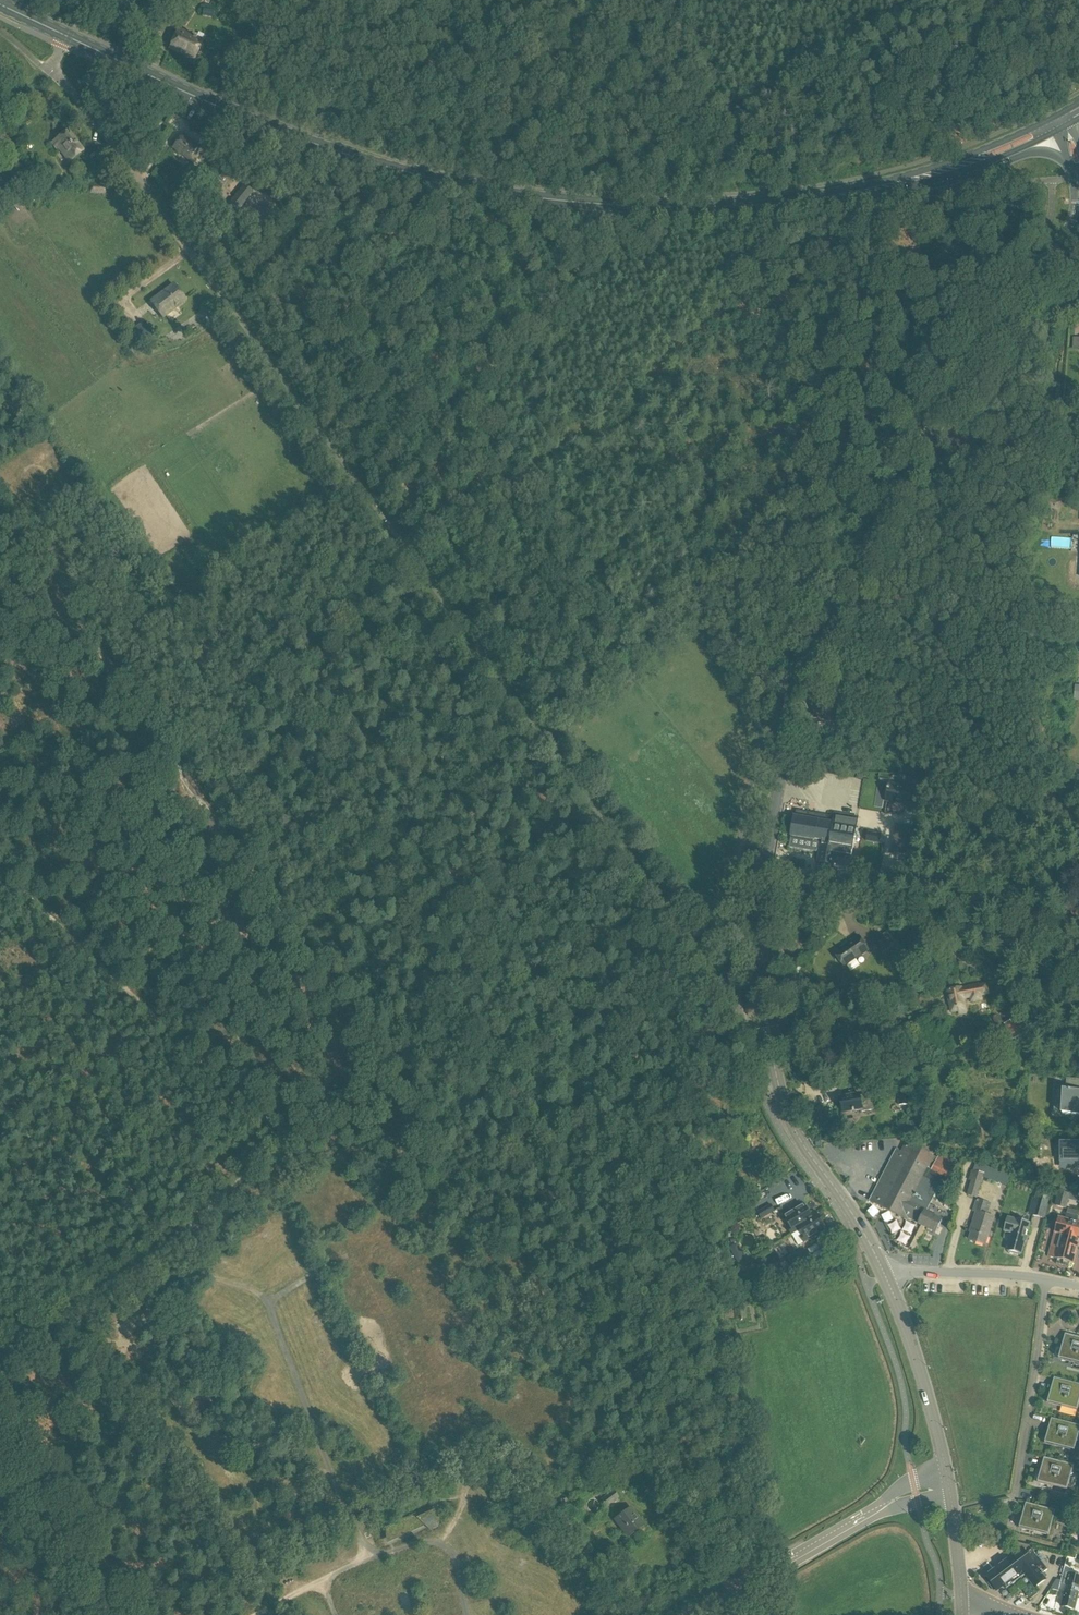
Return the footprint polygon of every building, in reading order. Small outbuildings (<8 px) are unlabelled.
[(159,7),(167,13),(175,0),(163,0),(159,7)] [(159,28),(165,31),(169,24),(162,21),(159,28)] [(179,29),(169,50),(193,61),(203,40),(179,29)] [(69,130),(51,143),(57,150),(58,149),(69,163),(85,151),(69,130)] [(192,161),(191,162),(193,163),(198,156),(200,158),(205,152),(202,150),(192,142),(182,135),(173,147),(192,161)] [(221,167),(215,176),(223,181),(228,172),(221,167)] [(90,193),(106,193),(106,184),(90,184),(90,193)] [(238,212),(254,192),(244,184),(228,204),(238,212)] [(150,301),(163,318),(185,302),(173,284),(150,301)] [(1071,407),(1078,398),(1078,397),(1072,391),(1064,400),(1071,407)] [(889,789),(887,801),(910,805),(913,786),(890,783),(889,787),(888,787),(887,789),(889,789)] [(792,837),(790,847),(819,852),(818,862),(834,864),(839,865),(841,854),(852,856),(853,851),(857,827),(856,827),(857,818),(858,818),(858,817),(838,814),(837,816),(834,816),(832,823),(827,822),(824,822),(825,816),(814,814),(813,817),(809,817),(806,819),(795,817),(791,836),(792,837)] [(911,827),(896,825),(892,851),(907,853),(911,827)] [(881,834),(868,832),(866,841),(880,843),(881,834)] [(897,861),(894,881),(904,882),(907,863),(897,861)] [(887,931),(882,934),(881,934),(873,940),(881,952),(890,947),(889,945),(894,942),(887,931)] [(845,967),(847,966),(850,970),(859,964),(856,959),(869,950),(859,936),(835,953),(845,967)] [(946,990),(950,1012),(958,1010),(958,1014),(965,1013),(962,998),(970,997),(971,1001),(972,1001),(973,1002),(979,1001),(978,1000),(980,1000),(980,995),(987,994),(986,984),(978,985),(978,984),(968,986),(968,987),(961,989),(960,987),(946,990)] [(997,1026),(1003,1022),(999,1014),(992,1018),(997,1026)] [(1013,1016),(1003,1022),(1013,1040),(1023,1035),(1013,1016)] [(1062,1114),(1078,1115),(1078,1079),(1067,1078),(1066,1090),(1064,1090),(1062,1114)] [(909,1105),(909,1085),(895,1086),(895,1094),(899,1094),(900,1105),(909,1105)] [(871,1096),(867,1097),(866,1096),(860,1097),(860,1094),(854,1095),(853,1092),(846,1093),(847,1097),(841,1098),(842,1106),(841,1107),(842,1111),(844,1112),(844,1113),(861,1110),(861,1111),(873,1109),(871,1096)] [(910,1219),(919,1224),(938,1185),(940,1186),(949,1191),(962,1165),(941,1154),(939,1159),(907,1143),(902,1153),(897,1150),(871,1201),(909,1221),(910,1219)] [(1061,1162),(1074,1162),(1074,1164),(1078,1164),(1078,1143),(1061,1143),(1061,1161),(1061,1162)] [(977,1198),(984,1174),(972,1171),(970,1180),(972,1180),(968,1195),(977,1198)] [(1056,1205),(1067,1208),(1069,1199),(1078,1202),(1078,1189),(1062,1184),(1056,1205)] [(927,1209),(940,1186),(938,1185),(919,1224),(921,1225),(921,1226),(929,1230),(928,1231),(932,1233),(933,1232),(936,1233),(942,1221),(928,1213),(930,1211),(927,1209)] [(1029,1215),(1033,1216),(1044,1218),(1051,1191),(1038,1188),(1036,1198),(1033,1198),(1029,1215)] [(985,1246),(994,1218),(987,1215),(991,1204),(978,1200),(974,1211),(977,1212),(972,1227),(974,1228),(970,1240),(985,1246)] [(771,1204),(758,1212),(762,1219),(775,1211),(771,1204)] [(804,1220),(811,1215),(804,1204),(784,1216),(791,1227),(789,1229),(792,1234),(800,1229),(807,1225),(804,1220)] [(826,1229),(820,1219),(822,1218),(819,1213),(818,1214),(816,1212),(811,1215),(804,1220),(807,1225),(800,1229),(803,1235),(801,1237),(804,1242),(826,1229)] [(1078,1238),(1078,1216),(1067,1213),(1065,1220),(1059,1218),(1048,1257),(1058,1259),(1057,1263),(1068,1266),(1069,1262),(1072,1263),(1078,1238)] [(1005,1232),(1012,1233),(1008,1251),(1010,1251),(1010,1253),(1014,1254),(1015,1253),(1021,1255),(1025,1243),(1026,1243),(1028,1237),(1026,1237),(1030,1224),(1009,1218),(1005,1232)] [(914,1226),(906,1228),(904,1222),(895,1224),(899,1239),(906,1237),(908,1245),(919,1242),(914,1226)] [(287,1257),(293,1253),(286,1241),(280,1245),(287,1257)] [(245,1263),(255,1260),(252,1247),(241,1251),(245,1263)] [(805,1250),(792,1258),(796,1264),(809,1257),(805,1250)] [(742,1256),(735,1260),(738,1265),(745,1261),(742,1256)] [(297,1258),(290,1262),(297,1276),(304,1272),(297,1258)] [(344,1287),(347,1296),(353,1294),(350,1285),(344,1287)] [(206,1294),(201,1306),(208,1309),(213,1298),(206,1294)] [(747,1319),(743,1304),(738,1305),(741,1320),(747,1319)] [(313,1315),(307,1321),(314,1328),(319,1323),(313,1315)] [(324,1348),(333,1343),(329,1333),(319,1338),(324,1348)] [(1058,1359),(1078,1364),(1078,1337),(1065,1333),(1062,1346),(1061,1346),(1058,1359)] [(322,1362),(329,1375),(336,1371),(329,1358),(322,1362)] [(1047,1403),(1077,1410),(1078,1404),(1078,1384),(1054,1378),(1051,1391),(1050,1390),(1047,1403)] [(355,1402),(362,1413),(371,1408),(364,1397),(355,1402)] [(1051,1418),(1048,1431),(1044,1443),(1074,1451),(1078,1433),(1078,1425),(1051,1418)] [(1044,1457),(1041,1470),(1040,1470),(1037,1482),(1067,1490),(1074,1465),(1044,1457)] [(615,1490),(613,1491),(601,1499),(600,1499),(606,1508),(609,1505),(620,1498),(615,1490)] [(1022,1515),(1019,1528),(1049,1535),(1055,1510),(1026,1502),(1023,1515),(1022,1515)] [(1075,1514),(1077,1508),(1070,1506),(1068,1512),(1075,1514)] [(630,1508),(615,1519),(627,1537),(643,1526),(630,1508)] [(484,1527),(478,1534),(485,1540),(491,1534),(484,1527)] [(512,1552),(501,1544),(498,1547),(490,1541),(486,1546),(496,1554),(499,1550),(508,1557),(512,1552)] [(345,1546),(336,1552),(340,1559),(350,1553),(345,1546)] [(1023,1548),(986,1576),(998,1590),(1003,1586),(1006,1589),(1023,1576),(1021,1573),(1023,1571),(1031,1582),(1035,1587),(1045,1580),(1041,1574),(1048,1569),(1032,1549),(1027,1553),(1023,1548)] [(513,1556),(510,1565),(519,1568),(522,1560),(513,1556)] [(745,1557),(728,1572),(734,1579),(742,1572),(747,1567),(745,1557)] [(538,1564),(534,1569),(544,1576),(548,1571),(538,1564)] [(311,1573),(323,1573),(323,1565),(311,1566),(311,1573)] [(1068,1587),(1067,1590),(1065,1589),(1061,1606),(1075,1609),(1078,1593),(1077,1592),(1078,1589),(1078,1590),(1078,1576),(1067,1573),(1064,1584),(1066,1585),(1065,1587),(1068,1587)] [(558,1596),(566,1588),(561,1582),(553,1590),(558,1596)]
